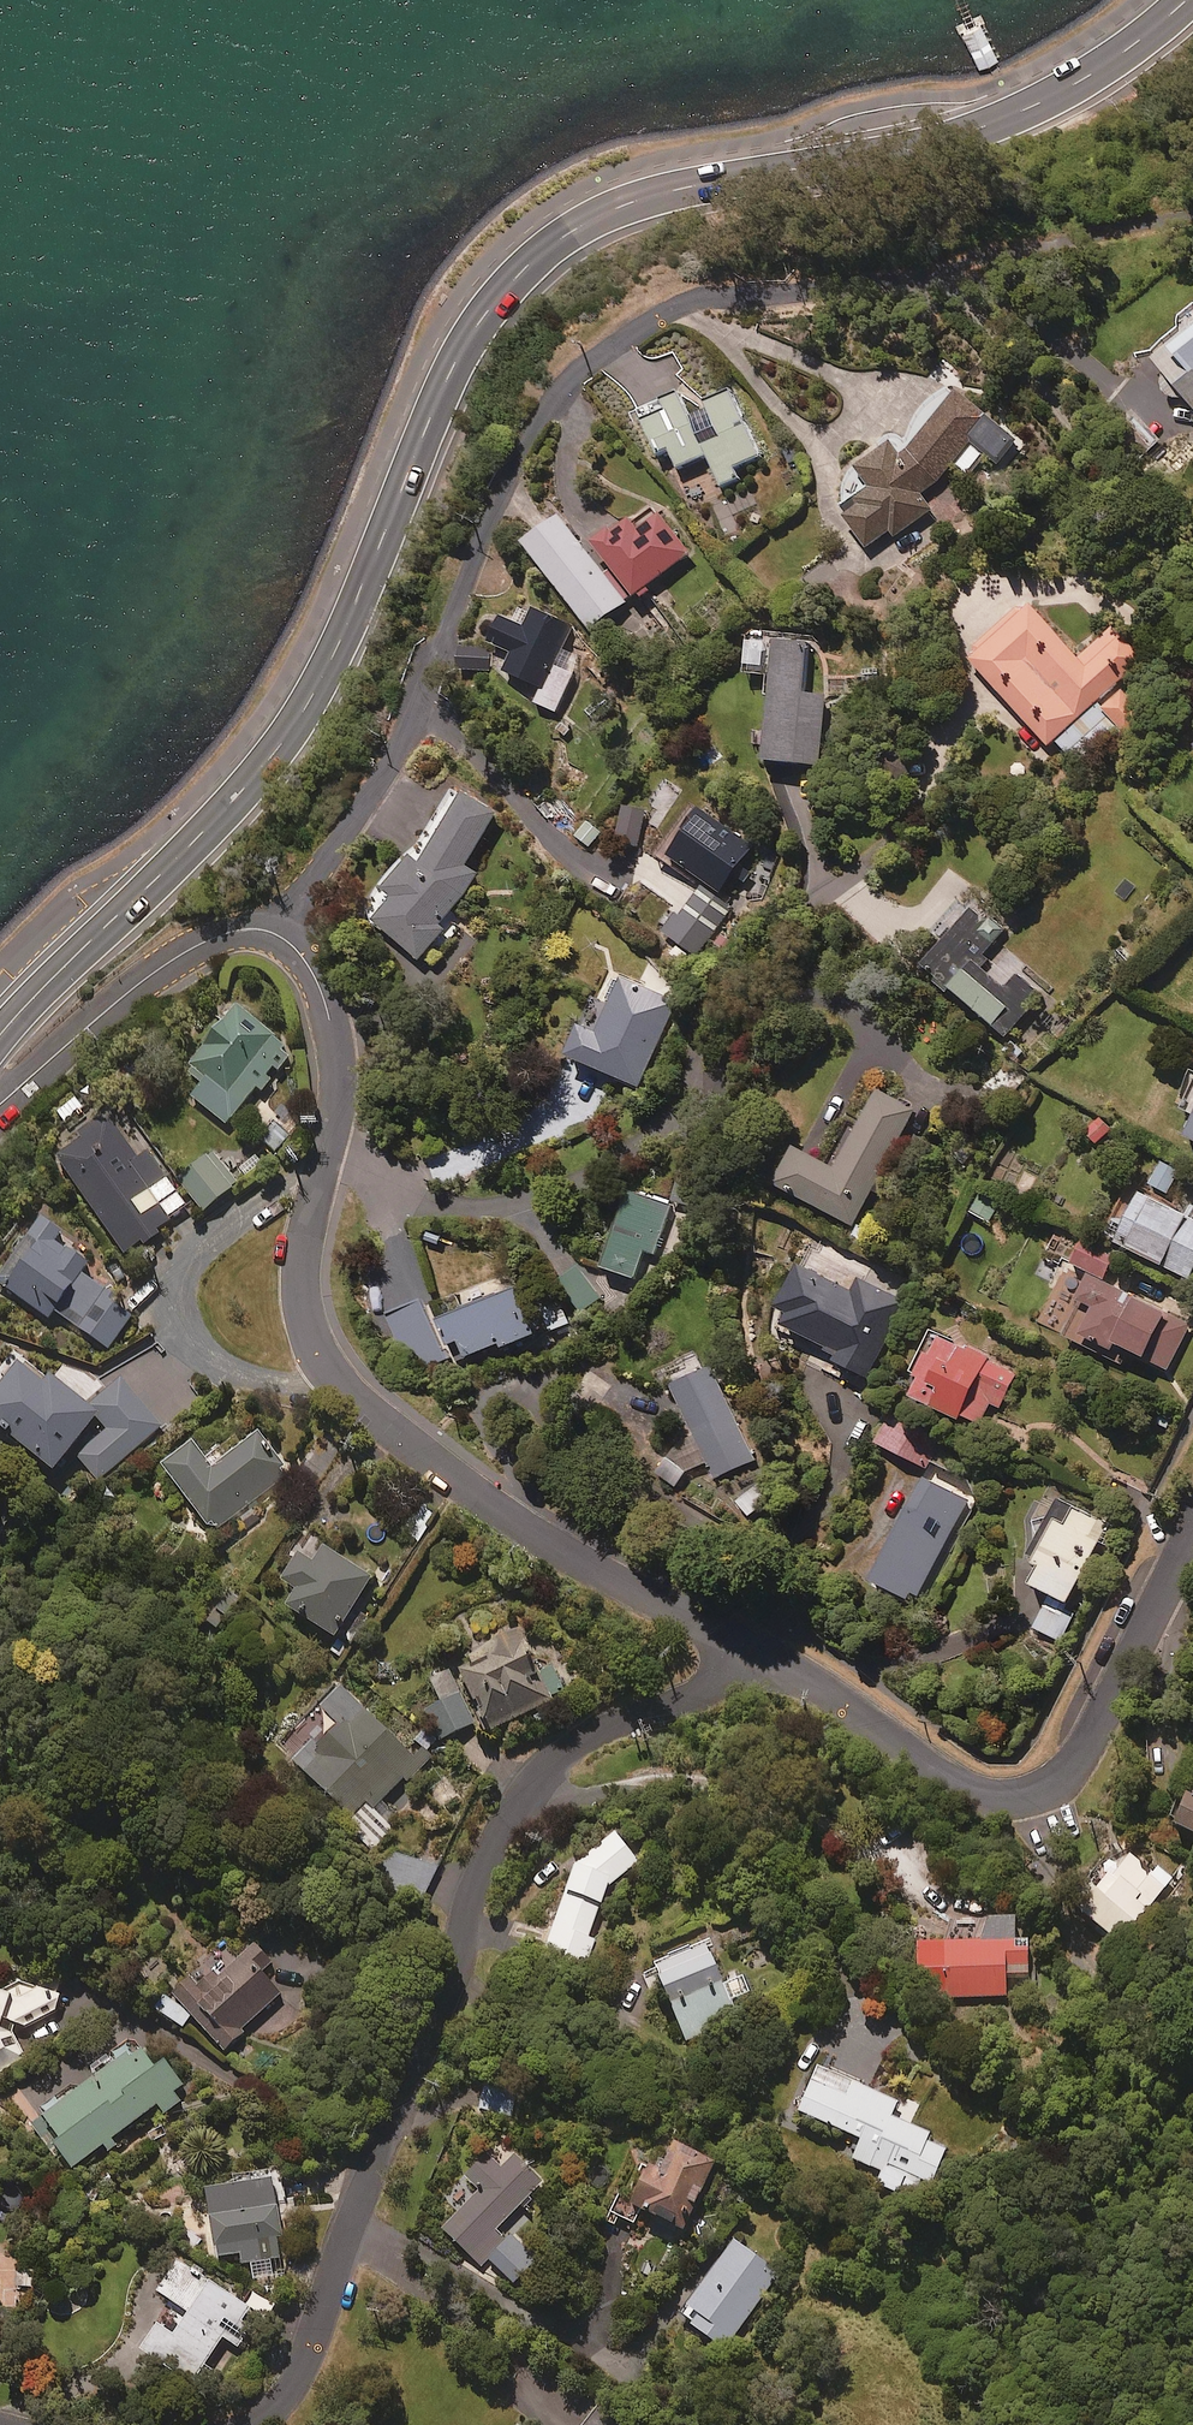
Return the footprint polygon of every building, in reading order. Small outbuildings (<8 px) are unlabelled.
[(981,20),(960,30),(979,69),(1001,58),(981,20)] [(1154,358),(1170,379),(1162,385),(1171,396),(1179,390),(1192,408),(1192,328),(1154,358)] [(1017,440),(962,394),(960,397),(950,388),(946,390),(942,392),(938,394),(935,397),(932,400),(929,402),(926,405),(923,409),(921,412),(919,416),(917,420),(915,424),(914,428),(913,432),(912,436),(905,441),(904,440),(902,439),(901,439),(899,438),(898,437),(896,437),(895,437),(893,437),(891,436),(890,436),(888,437),(886,437),(885,437),(883,438),(882,438),(861,454),(866,459),(862,462),(859,465),(856,468),(853,472),(851,476),(849,480),(847,484),(846,489),(845,493),(844,498),(844,502),(844,507),(844,512),(845,516),(846,520),(871,549),(891,532),(898,540),(933,510),(922,498),(953,471),(961,481),(986,455),(997,465),(1017,440)] [(762,458),(733,391),(688,411),(681,396),(641,413),(660,458),(672,453),(679,471),(709,458),(722,488),(739,481),(734,470),(762,458)] [(694,556),(662,516),(641,532),(631,520),(596,547),(637,600),(694,556)] [(628,606),(562,520),(527,547),(593,633),(628,606)] [(840,582),(827,564),(805,580),(817,598),(840,582)] [(1081,661),(1029,603),(968,657),(1050,749),(1056,743),(1076,765),(1119,727),(1126,735),(1147,716),(1119,686),(1143,664),(1114,631),(1081,661)] [(573,629),(536,610),(526,630),(506,620),(493,645),(515,656),(506,673),(539,690),(532,704),(556,716),(586,660),(563,648),(573,629)] [(811,645),(749,643),(748,676),(773,677),(770,766),(826,767),(828,695),(809,695),(811,645)] [(502,818),(470,796),(422,865),(412,858),(387,894),(395,900),(375,927),(423,961),(481,878),(467,868),(502,818)] [(647,812),(625,807),(616,847),(638,852),(647,812)] [(757,847),(704,813),(687,839),(672,862),(725,896),(757,847)] [(731,913),(700,890),(666,934),(697,958),(731,913)] [(1005,936),(978,912),(927,970),(1008,1040),(1045,997),(1022,977),(1009,992),(979,966),(1005,936)] [(678,1004),(624,981),(612,1010),(596,1003),(571,1061),(641,1091),(678,1004)] [(226,1128),(257,1091),(264,1097),(293,1062),(286,1056),(289,1052),(239,1010),(186,1074),(202,1087),(192,1099),(226,1128)] [(916,1113),(880,1093),(837,1173),(799,1152),(779,1189),(854,1229),(916,1113)] [(269,1105),(246,1129),(276,1157),(293,1139),(281,1128),(287,1122),(269,1105)] [(143,1155),(116,1118),(56,1161),(125,1256),(189,1210),(147,1152),(143,1155)] [(1114,1131),(1103,1119),(1086,1136),(1097,1148),(1114,1131)] [(239,1188),(214,1156),(179,1183),(204,1215),(239,1188)] [(1181,1176),(1163,1166),(1152,1187),(1170,1196),(1181,1176)] [(673,1208),(631,1194),(605,1272),(637,1282),(647,1254),(656,1257),(673,1208)] [(1004,1207),(983,1195),(971,1214),(992,1226),(1004,1207)] [(1119,1217),(1107,1242),(1192,1283),(1192,1207),(1187,1218),(1146,1198),(1133,1224),(1119,1217)] [(42,1222),(0,1282),(0,1288),(51,1324),(57,1316),(108,1352),(135,1313),(82,1276),(88,1267),(58,1245),(64,1238),(42,1222)] [(1074,1244),(1057,1234),(1045,1256),(1061,1266),(1074,1244)] [(1085,1242),(1073,1267),(1107,1283),(1118,1258),(1085,1242)] [(774,1317),(779,1319),(773,1333),(810,1349),(808,1355),(825,1362),(822,1368),(870,1389),(909,1300),(860,1279),(854,1292),(796,1266),(774,1317)] [(580,1268),(552,1288),(575,1321),(603,1301),(580,1268)] [(1192,1327),(1093,1280),(1082,1304),(1098,1312),(1090,1329),(1078,1323),(1071,1337),(1114,1357),(1118,1349),(1170,1374),(1192,1327)] [(468,1362),(503,1349),(504,1353),(538,1340),(521,1294),(441,1324),(451,1351),(462,1347),(468,1362)] [(445,1360),(424,1305),(388,1320),(409,1374),(445,1360)] [(562,1310),(544,1316),(551,1336),(569,1330),(562,1310)] [(1019,1376),(933,1334),(913,1375),(924,1380),(914,1401),(979,1433),(992,1407),(1001,1411),(1019,1376)] [(666,1374),(695,1436),(668,1449),(676,1467),(666,1479),(676,1489),(689,1473),(708,1465),(715,1481),(760,1460),(711,1354),(666,1374)] [(26,1363),(0,1396),(0,1435),(55,1478),(98,1421),(108,1428),(80,1464),(108,1485),(159,1418),(109,1380),(86,1409),(26,1363)] [(610,1387),(588,1371),(576,1387),(598,1403),(610,1387)] [(919,1427),(891,1413),(875,1445),(925,1469),(940,1437),(919,1427)] [(213,1536),(228,1524),(238,1536),(259,1520),(249,1507),(288,1476),(258,1438),(213,1474),(194,1450),(164,1473),(213,1536)] [(920,1599),(966,1509),(963,1507),(967,1500),(927,1480),(874,1586),(912,1604),(915,1597),(920,1599)] [(774,1501),(762,1484),(737,1501),(749,1518),(774,1501)] [(1034,1590),(1051,1598),(1035,1630),(1058,1642),(1074,1609),(1070,1607),(1109,1525),(1077,1510),(1067,1530),(1059,1526),(1038,1570),(1042,1572),(1034,1590)] [(373,1587),(325,1556),(315,1572),(301,1562),(283,1589),(298,1599),(288,1614),(336,1645),(373,1587)] [(470,1672),(461,1676),(489,1733),(555,1701),(553,1698),(563,1693),(553,1671),(538,1678),(519,1637),(466,1663),(470,1672)] [(475,1728),(451,1676),(432,1685),(442,1707),(429,1713),(443,1743),(475,1728)] [(297,1768),(349,1820),(376,1847),(401,1823),(381,1803),(418,1767),(342,1691),(321,1712),(337,1729),(297,1768)] [(428,1730),(414,1742),(426,1758),(441,1747),(428,1730)] [(444,1777),(426,1790),(445,1816),(463,1802),(444,1777)] [(1190,1801),(1178,1833),(1192,1839),(1192,1803),(1190,1801)] [(639,1862),(616,1837),(574,1869),(547,1950),(585,1965),(595,1939),(590,1937),(609,1888),(639,1862)] [(436,1873),(393,1856),(381,1887),(424,1904),(436,1873)] [(1170,1880),(1141,1859),(1132,1872),(1119,1863),(1081,1916),(1123,1946),(1170,1880)] [(946,1945),(946,1955),(917,1955),(918,1991),(942,1991),(942,1994),(946,1994),(946,1999),(1007,1998),(1007,1979),(1029,1979),(1029,1945),(1017,1945),(1017,1924),(986,1924),(987,1945),(946,1945)] [(280,1998),(263,1981),(278,1967),(253,1941),(239,1954),(222,1937),(184,1974),(192,1982),(161,2012),(180,2032),(199,2013),(224,2039),(217,2046),(224,2052),(280,1998)] [(742,1980),(724,1987),(705,1942),(653,1964),(686,2044),(739,2022),(731,2003),(748,1996),(742,1980)] [(27,2061),(20,2048),(14,2034),(65,2009),(46,1972),(0,1995),(0,2074),(27,2061)] [(157,2072),(143,2052),(43,2122),(58,2143),(53,2147),(71,2172),(159,2110),(165,2119),(191,2100),(166,2066),(157,2072)] [(915,2113),(819,2073),(800,2117),(861,2143),(854,2162),(883,2174),(878,2188),(897,2196),(900,2188),(915,2194),(921,2180),(932,2185),(949,2145),(909,2128),(915,2113)] [(716,2168),(677,2150),(664,2177),(638,2165),(612,2218),(636,2229),(641,2217),(683,2237),(716,2168)] [(544,2184),(514,2157),(502,2171),(489,2158),(467,2181),(480,2194),(443,2234),(481,2269),(488,2262),(515,2287),(537,2263),(501,2230),(544,2184)] [(276,2174),(239,2178),(241,2192),(208,2196),(216,2263),(240,2260),(241,2268),(251,2267),(253,2282),(273,2280),(271,2261),(286,2259),(276,2174)] [(778,2276),(735,2246),(688,2314),(699,2322),(692,2331),(725,2354),(778,2276)] [(260,2317),(179,2265),(158,2299),(173,2308),(159,2329),(143,2355),(193,2388),(223,2342),(238,2352),(260,2317)] [(600,2405),(585,2424),(626,2424),(600,2405)]
